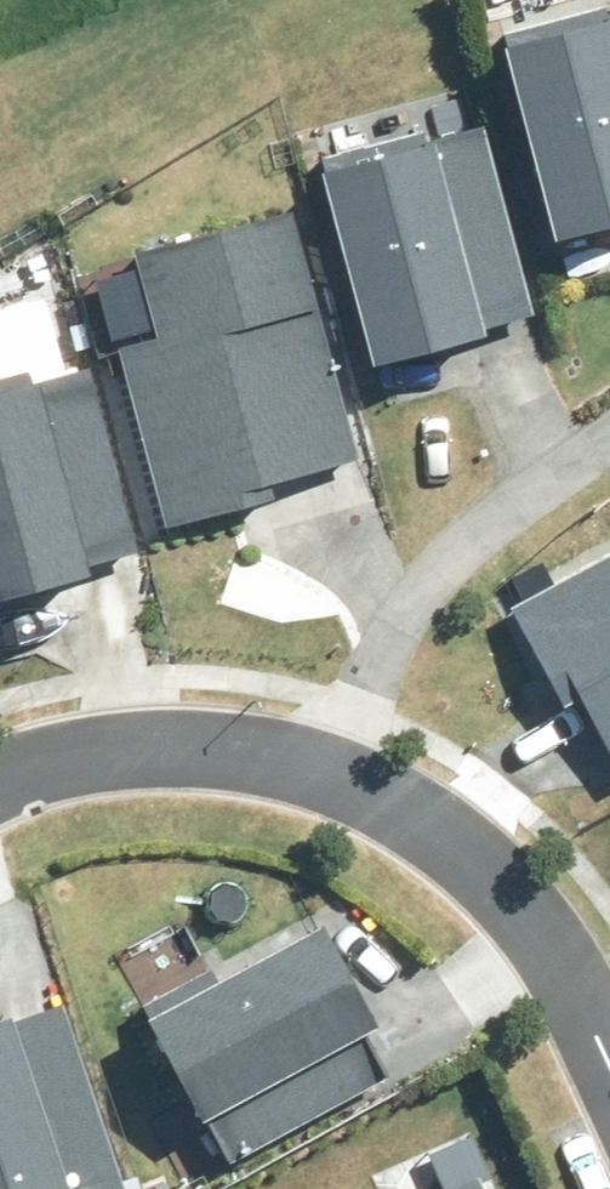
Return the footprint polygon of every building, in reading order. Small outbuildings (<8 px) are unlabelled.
[(499,39),(565,261),(609,248),(609,6),(499,39)] [(495,103),(327,142),(383,382),(551,343),(495,103)] [(281,204),(84,264),(167,539),(365,480),(281,204)] [(0,362),(0,640),(138,610),(79,344),(0,362)] [(514,590),(609,759),(609,536),(514,590)] [(194,936),(118,974),(221,1175),(424,1072),(342,909),(214,974),(194,936)] [(71,999),(0,1024),(0,1188),(137,1188),(71,999)] [(463,1188),(486,1188),(482,1180),(463,1188)]
